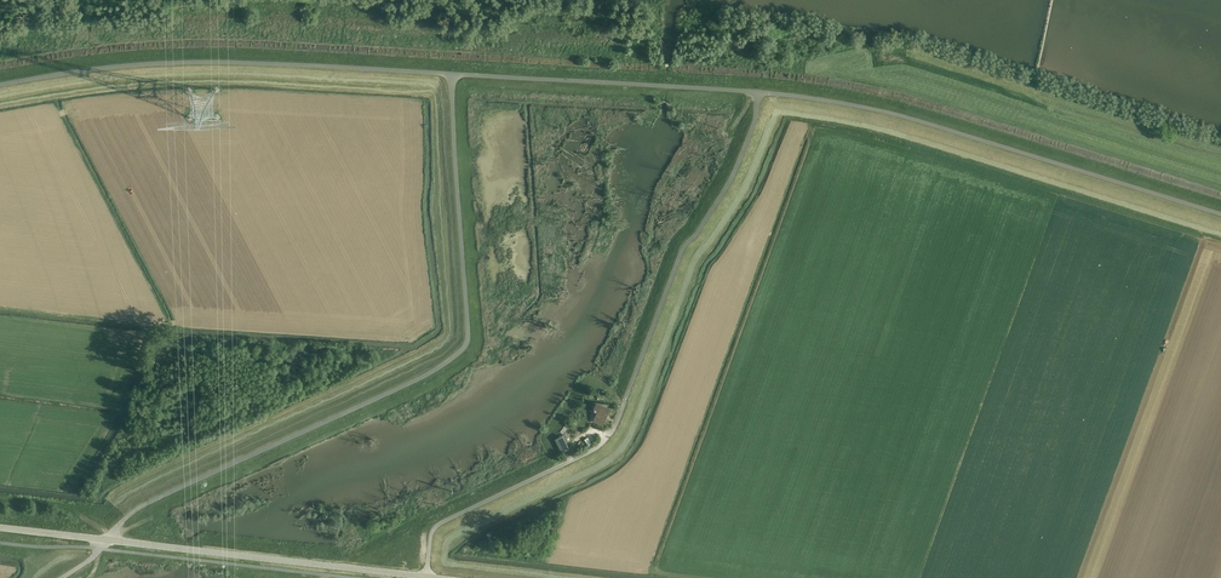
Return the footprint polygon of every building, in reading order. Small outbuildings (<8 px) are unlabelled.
[(593,403),(593,409),(593,410),(596,411),(597,412),(595,419),(596,419),(595,422),(602,425),(605,415),(607,415),(609,408),(608,408),(608,404),(593,403)] [(562,435),(559,437),(566,452),(568,450),(569,450),(568,447),(565,441),(562,436),(562,435)]
